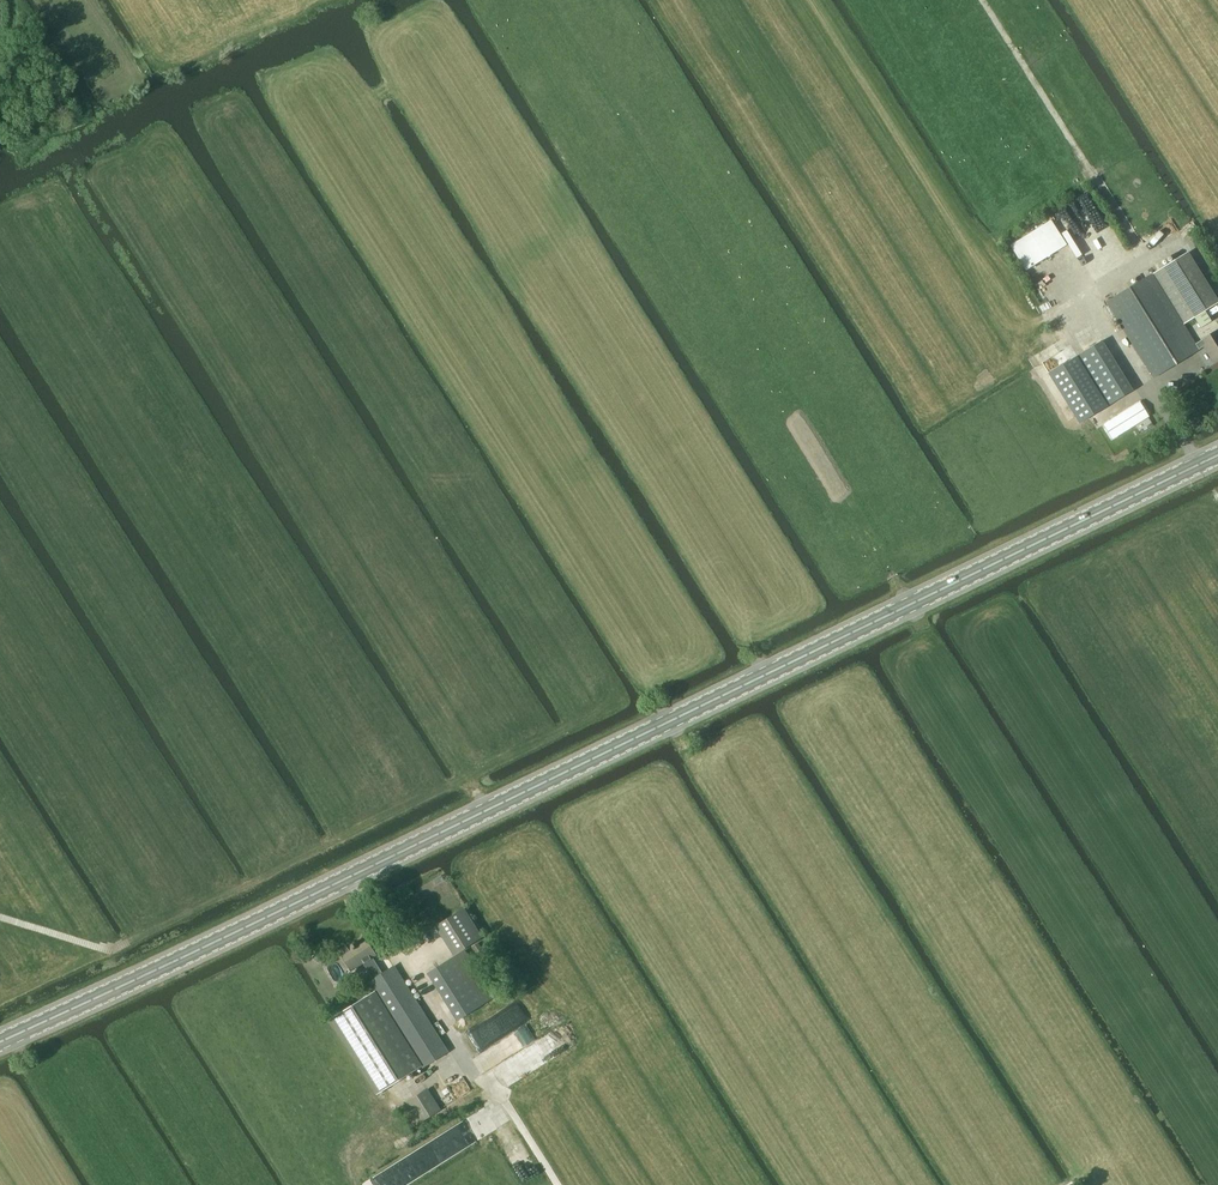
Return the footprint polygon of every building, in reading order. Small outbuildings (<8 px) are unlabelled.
[(1188,252),(1153,273),(1184,324),(1194,318),(1204,311),(1217,303),(1217,300),(1188,252)] [(1153,273),(1106,303),(1153,378),(1199,349),(1184,324),(1153,273)] [(1204,311),(1194,318),(1201,328),(1211,322),(1204,311)] [(1196,344),(1199,349),(1203,347),(1212,362),(1217,358),(1217,330),(1196,344)] [(1093,346),(1077,356),(1108,406),(1133,390),(1102,341),(1093,346)] [(1061,367),(1048,374),(1074,416),(1079,423),(1079,424),(1092,416),(1108,406),(1077,356),(1061,367)] [(1140,402),(1104,424),(1112,438),(1148,416),(1140,402)] [(438,925),(456,953),(480,938),(462,910),(438,925)] [(352,945),(339,953),(351,970),(363,962),(374,979),(383,974),(372,957),(376,955),(367,942),(355,949),(352,945)] [(457,1020),(494,996),(465,950),(428,974),(457,1020)] [(316,952),(312,958),(317,962),(322,956),(316,952)] [(374,979),(369,982),(375,992),(331,1019),(377,1093),(421,1065),(422,1068),(448,1052),(395,966),(383,974),(374,979)] [(419,1123),(441,1109),(428,1090),(407,1103),(419,1123)]
